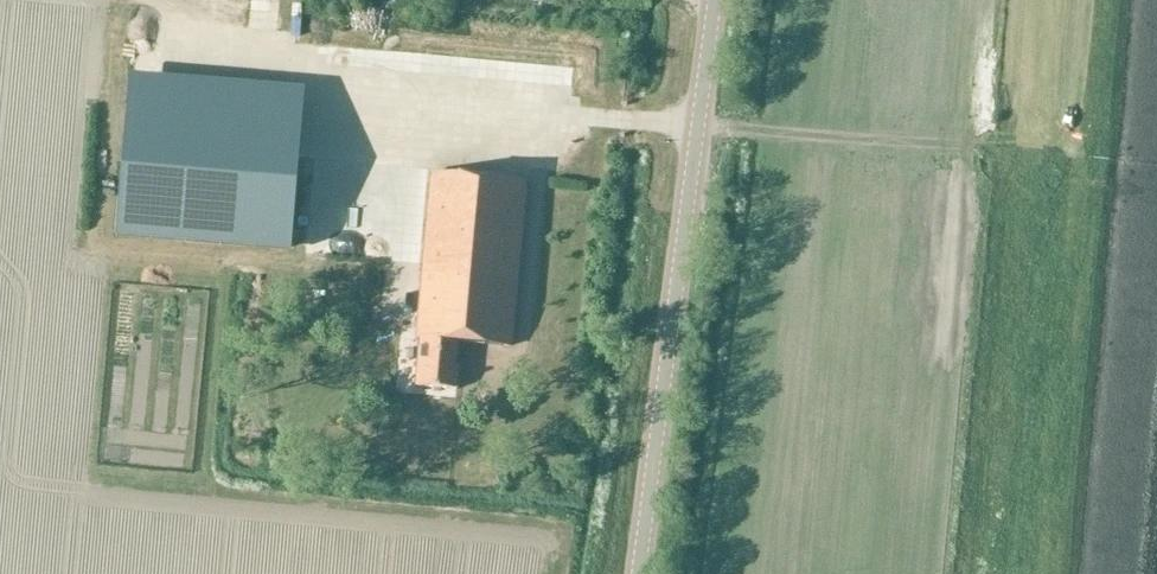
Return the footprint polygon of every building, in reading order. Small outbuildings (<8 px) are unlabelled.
[(127,106),(116,232),(291,247),(301,121),(127,106)] [(511,347),(524,180),(429,173),(415,339),(423,339),(417,386),(455,392),(459,342),(511,347)] [(363,340),(362,351),(377,353),(378,341),(363,340)] [(364,371),(365,385),(388,382),(387,369),(364,371)]
